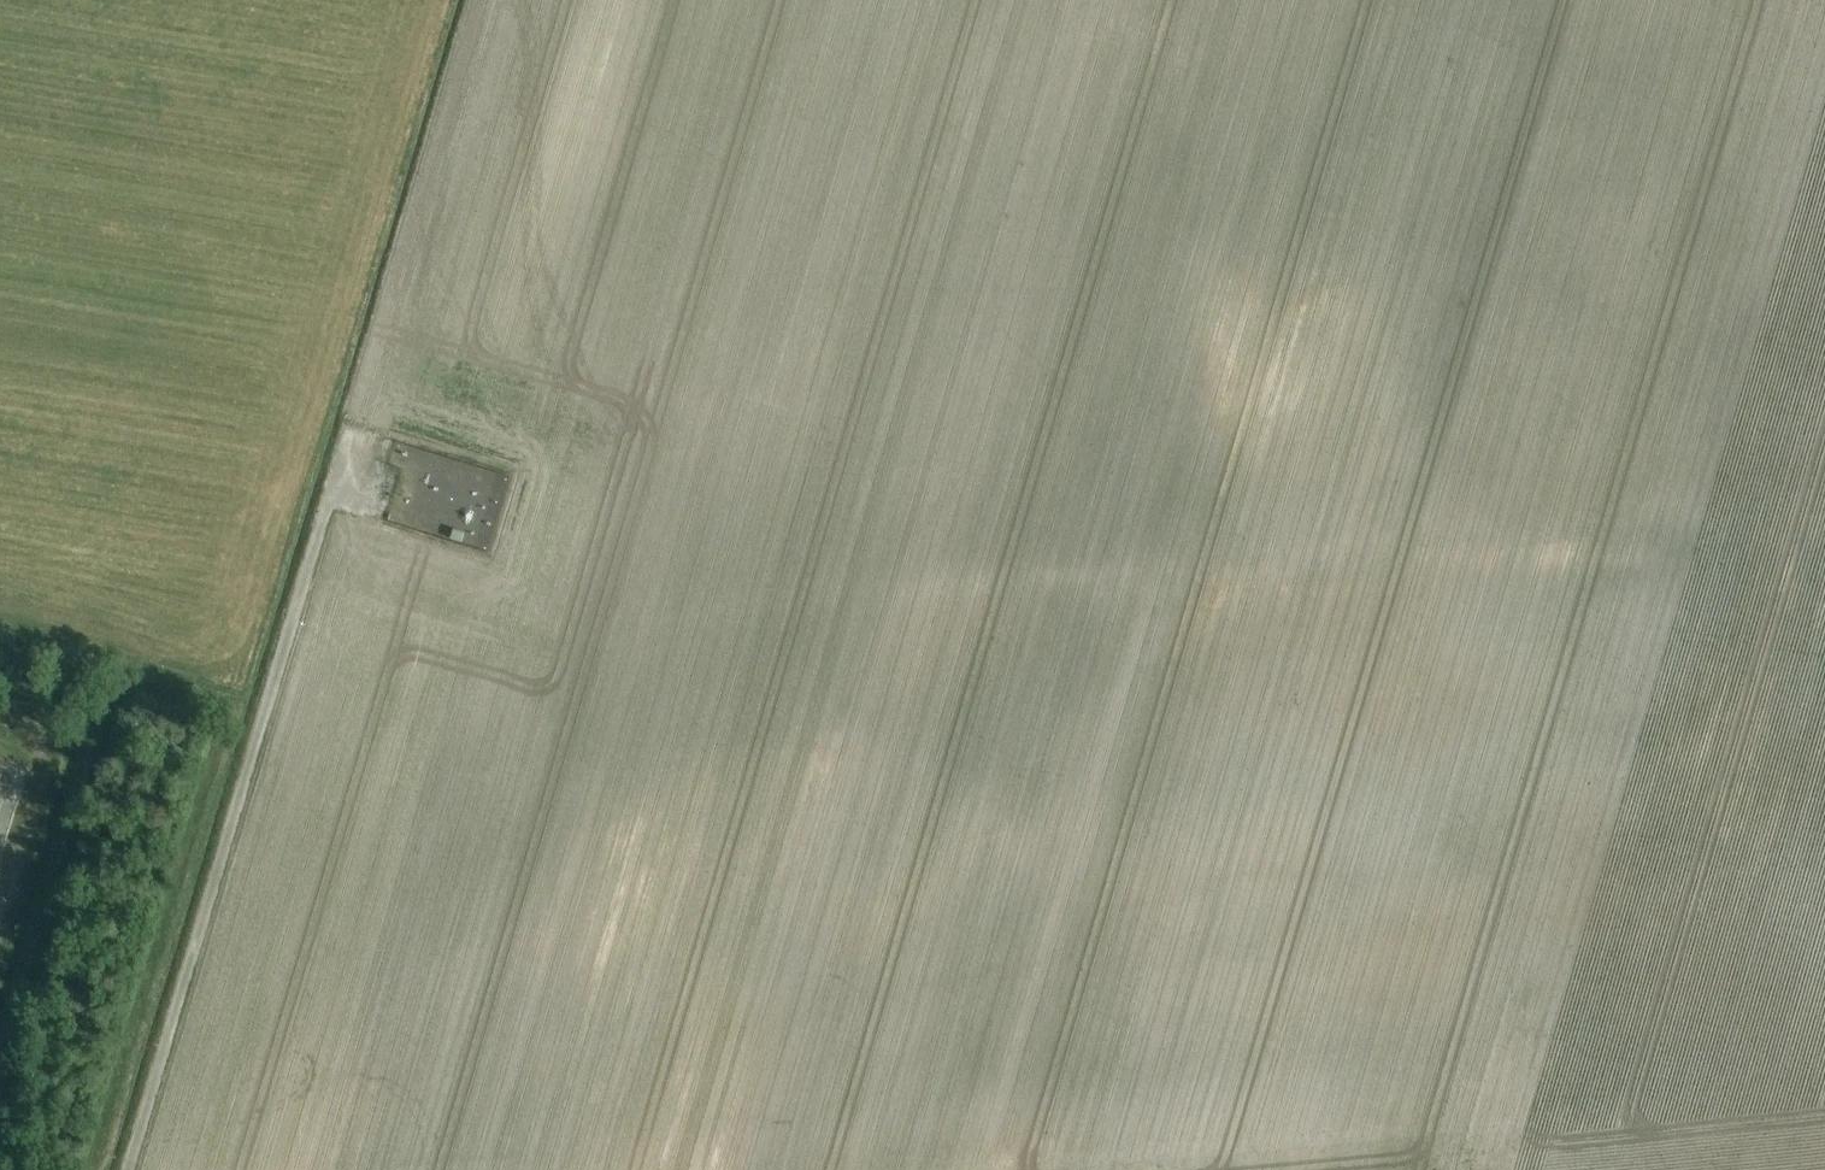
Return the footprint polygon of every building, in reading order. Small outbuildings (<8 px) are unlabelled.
[(487,560),(505,490),(410,466),(393,536),(441,548),(450,510),(472,516),(462,554),(487,560)] [(23,775),(1,769),(0,774),(0,800),(14,804),(23,775)]
